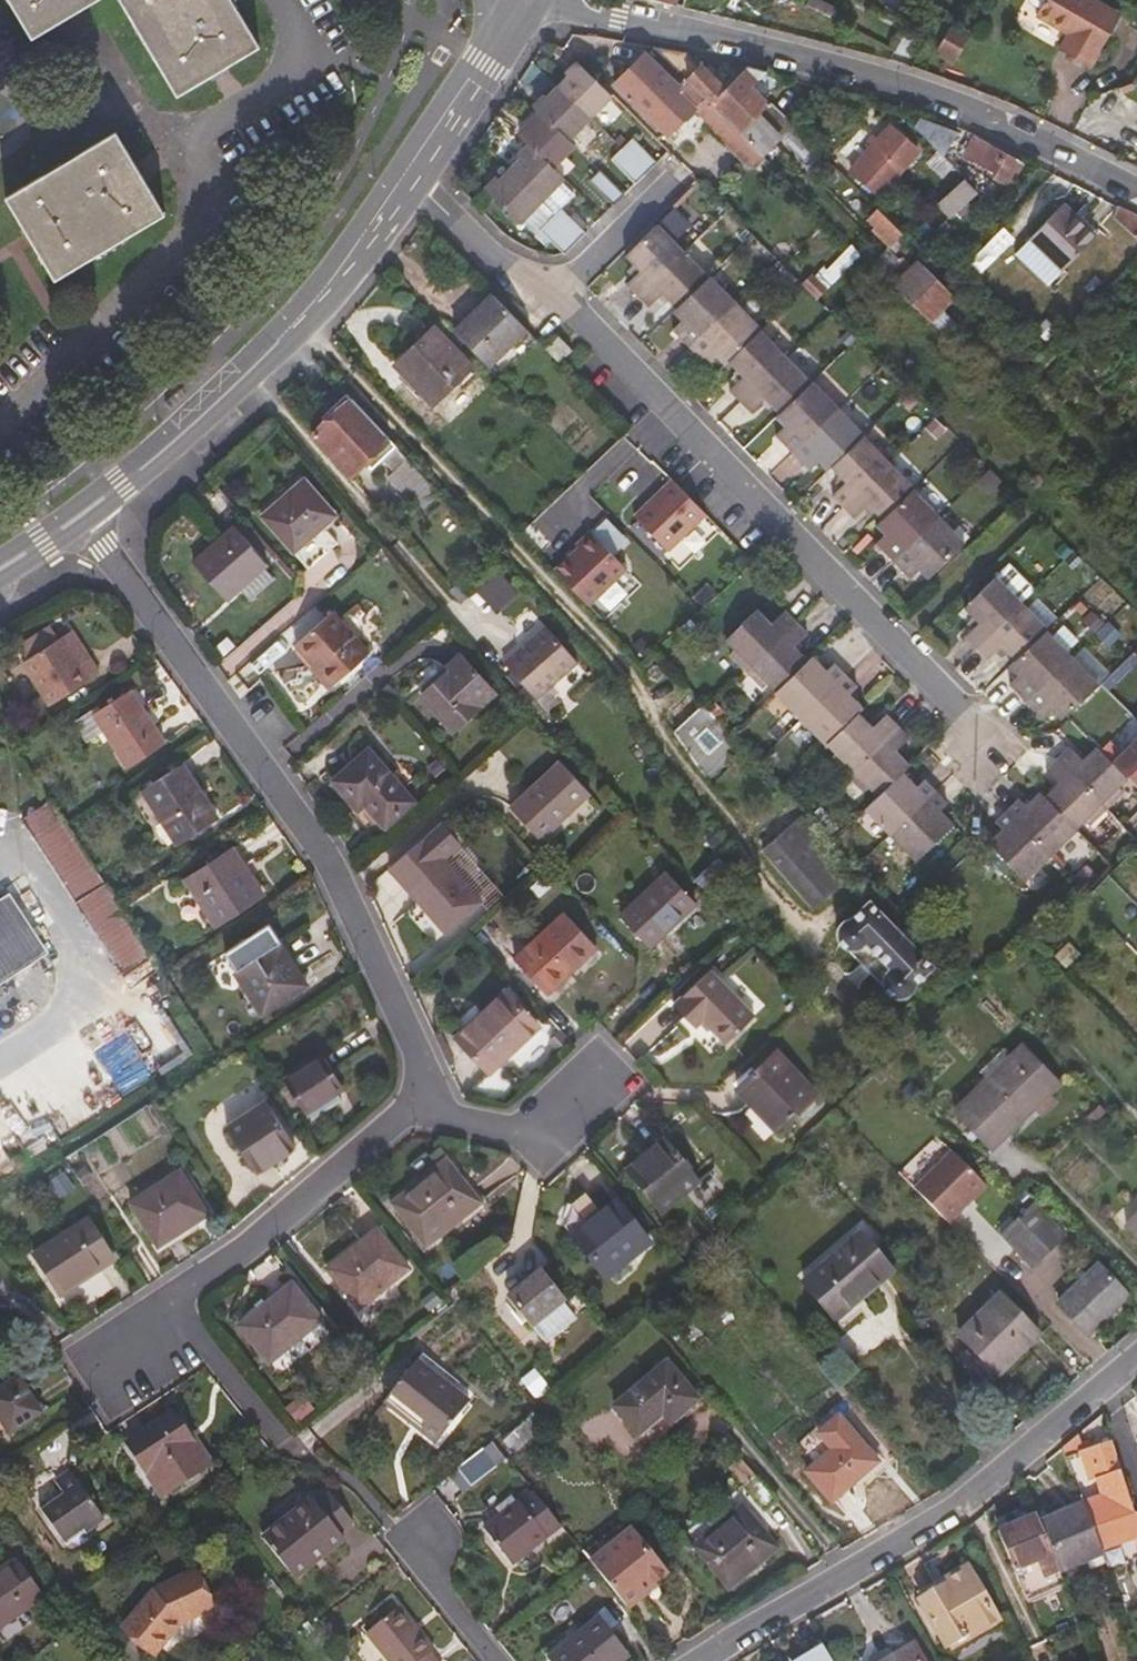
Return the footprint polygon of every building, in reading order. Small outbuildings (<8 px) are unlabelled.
[(33,36),(93,0),(11,0),(33,36)] [(177,94),(258,45),(232,0),(121,0),(177,94)] [(454,22),(463,20),(461,0),(452,0),(454,22)] [(827,15),(830,9),(811,0),(805,0),(803,3),(827,15)] [(1088,67),(1119,14),(1094,0),(1028,0),(1028,5),(1037,10),(1035,13),(1069,34),(1059,50),(1088,67)] [(927,36),(920,48),(938,58),(952,34),(934,24),(927,36)] [(755,82),(765,69),(749,66),(737,75),(725,64),(715,73),(705,63),(702,65),(688,52),(680,50),(654,45),(686,76),(707,97),(739,129),(768,99),(752,84),(755,82)] [(679,84),(671,76),(648,53),(631,69),(629,67),(616,81),(671,134),(698,106),(707,97),(686,76),(679,84)] [(424,57),(414,72),(425,79),(435,64),(424,57)] [(613,92),(580,59),(558,80),(591,113),(613,92)] [(534,103),(541,109),(568,136),(591,113),(558,80),(534,103)] [(531,140),(553,161),(573,141),(568,136),(541,109),(521,130),(531,140)] [(921,112),(912,127),(944,147),(953,132),(921,112)] [(873,145),(852,168),(880,193),(919,150),(891,124),(880,137),(873,130),(866,137),(873,145)] [(116,132),(7,198),(56,278),(163,212),(116,132)] [(622,144),(647,168),(658,158),(634,133),(622,144)] [(760,150),(745,135),(736,146),(742,151),(751,160),(760,150)] [(531,140),(509,161),(543,194),(563,173),(553,161),(531,140)] [(1023,164),(982,140),(972,156),(997,170),(995,175),(1012,185),(1023,164)] [(739,164),(733,159),(728,164),(722,157),(728,150),(719,141),(713,149),(706,143),(690,158),(704,173),(708,170),(720,181),(739,164)] [(612,155),(636,179),(647,168),(622,144),(612,155)] [(936,165),(960,187),(967,180),(943,158),(936,165)] [(543,194),(509,161),(489,182),(522,216),(543,194)] [(591,177),(613,201),(624,190),(600,166),(591,177)] [(952,196),(963,208),(980,191),(968,179),(967,180),(960,187),(952,196)] [(551,215),(575,238),(587,227),(563,203),(551,215)] [(674,204),(659,219),(627,252),(633,258),(632,263),(637,270),(629,279),(638,289),(640,291),(685,247),(675,236),(691,220),(674,204)] [(1121,205),(1116,217),(1136,237),(1136,213),(1121,205)] [(1032,236),(1065,268),(1096,235),(1074,214),(1071,218),(1060,207),(1032,236)] [(542,225),(565,249),(575,238),(551,215),(542,225)] [(870,251),(886,267),(891,261),(912,239),(895,223),(870,251)] [(711,273),(685,247),(640,291),(651,302),(660,294),(667,301),(671,298),(677,303),(678,305),(711,273)] [(882,271),(937,325),(947,315),(960,302),(925,266),(920,272),(913,265),(904,274),(891,261),(886,267),(882,271)] [(738,300),(711,273),(678,305),(680,307),(675,309),(683,318),(675,327),(692,345),(738,300)] [(468,341),(506,304),(498,296),(460,333),(468,341)] [(718,354),(727,363),(731,359),(762,328),(764,326),(738,300),(692,345),(709,362),(718,354)] [(492,367),(531,330),(506,304),(468,341),(492,367)] [(947,315),(937,325),(954,342),(963,332),(947,315)] [(434,399),(471,361),(437,324),(399,361),(434,399)] [(731,386),(743,398),(788,355),(762,328),(731,359),(737,365),(733,369),(741,377),(731,386)] [(565,337),(551,351),(564,365),(578,350),(565,337)] [(774,404),(782,412),(813,380),(788,355),(743,398),(755,410),(764,401),(771,408),(774,404)] [(779,430),(797,448),(841,404),(816,378),(813,380),(782,412),(778,415),(787,423),(779,430)] [(439,495),(444,491),(350,390),(336,403),(341,409),(318,430),(348,461),(361,448),(368,456),(380,446),(425,495),(433,489),(439,495)] [(822,461),(830,469),(834,466),(866,435),(868,433),(841,404),(797,448),(816,468),(822,461)] [(845,503),(890,458),(866,435),(834,466),(839,473),(836,476),(841,482),(833,490),(845,503)] [(916,485),(890,458),(845,503),(856,515),(866,506),(873,512),(876,508),(884,516),(914,487),(916,485)] [(636,515),(669,550),(708,514),(675,479),(636,515)] [(300,553),(342,517),(310,481),(269,517),(300,553)] [(941,514),(914,487),(884,516),(878,523),(885,533),(878,541),(896,559),(941,514)] [(967,541),(941,514),(896,559),(912,575),(921,568),(929,578),(967,541)] [(231,601),(272,563),(241,528),(200,564),(231,601)] [(558,567),(592,603),(631,566),(594,528),(580,541),(582,544),(558,567)] [(523,576),(508,560),(487,579),(503,595),(523,576)] [(968,634),(980,646),(1026,602),(1037,590),(1011,564),(967,606),(975,614),(971,618),(978,625),(968,634)] [(1048,631),(1051,627),(1026,602),(980,646),(992,659),(1002,650),(1008,656),(1012,652),(1018,659),(1048,631)] [(745,669),(795,620),(784,607),(771,618),(759,607),(727,638),(733,645),(728,651),(745,669)] [(333,688),(371,655),(334,614),(297,646),(333,688)] [(807,632),(795,620),(745,669),(762,687),(769,681),(776,688),(808,658),(796,644),(807,632)] [(581,659),(548,624),(508,662),(540,697),(581,659)] [(83,661),(92,655),(73,628),(64,634),(83,661)] [(1073,656),(1048,631),(1018,659),(1010,667),(1017,673),(1009,682),(1027,700),(1073,656)] [(104,672),(92,655),(83,661),(64,634),(26,659),(56,704),(104,672)] [(818,663),(811,654),(808,658),(776,688),(773,691),(798,717),(844,673),(827,655),(818,663)] [(463,656),(449,670),(451,673),(425,697),(456,732),(498,695),(463,656)] [(1098,681),(1073,656),(1027,700),(1043,718),(1052,710),(1061,719),(1098,681)] [(860,690),(844,673),(798,717),(825,744),(859,710),(862,707),(853,698),(860,690)] [(131,768),(167,745),(133,693),(98,715),(131,768)] [(704,705),(674,732),(711,771),(739,743),(704,705)] [(821,747),(846,771),(847,771),(896,723),(884,711),(871,722),(859,710),(825,744),(821,747)] [(76,720),(89,742),(102,734),(89,712),(76,720)] [(902,770),(910,763),(897,747),(909,736),(896,723),(847,771),(863,789),(868,785),(877,794),(902,770)] [(1116,763),(1136,783),(1136,741),(1116,763)] [(1059,757),(1106,807),(1125,788),(1121,782),(1127,777),(1095,744),(1083,755),(1071,745),(1058,757),(1059,757)] [(372,749),(338,778),(362,808),(370,802),(391,825),(417,801),(372,749)] [(1091,822),(1106,807),(1059,757),(1058,757),(1046,769),(1057,781),(1043,794),(1076,827),(1085,817),(1091,822)] [(546,838),(596,792),(567,759),(517,805),(546,838)] [(179,845),(217,819),(183,765),(145,790),(179,845)] [(909,778),(902,770),(877,794),(864,807),(890,834),(936,789),(918,770),(909,778)] [(952,806),(936,789),(890,834),(913,857),(950,820),(945,814),(952,806)] [(1026,792),(1009,809),(1010,811),(1054,857),(1080,831),(1076,827),(1043,794),(1034,801),(1026,792)] [(124,969),(152,951),(118,901),(69,823),(54,799),(27,816),(124,969)] [(1010,811),(1009,809),(991,827),(998,836),(991,843),(1028,882),(1054,857),(1010,811)] [(812,908),(849,873),(796,814),(760,848),(812,908)] [(218,926),(263,896),(234,851),(189,879),(218,926)] [(447,931),(481,901),(444,859),(410,888),(447,931)] [(650,949),(696,905),(669,875),(623,919),(650,949)] [(52,950),(13,894),(0,902),(0,984),(52,950)] [(872,898),(848,920),(844,921),(841,923),(839,926),(838,931),(840,937),(844,941),(848,942),(890,986),(890,988),(893,993),(899,996),(905,995),(910,991),(911,986),(935,964),(872,898)] [(551,995),(601,952),(571,918),(521,959),(551,995)] [(262,1013),(306,984),(279,943),(236,972),(262,1013)] [(710,971),(673,1005),(694,1029),(702,1022),(724,1046),(754,1017),(710,971)] [(489,1068),(539,1026),(512,992),(460,1033),(489,1068)] [(994,1145),(1063,1084),(1028,1043),(958,1104),(994,1145)] [(775,1131),(813,1094),(775,1055),(737,1089),(775,1131)] [(306,1111),(342,1088),(322,1059),(287,1082),(306,1111)] [(255,1173),(294,1149),(265,1104),(227,1129),(255,1173)] [(960,1149),(920,1187),(954,1222),(993,1184),(960,1149)] [(659,1215),(696,1185),(668,1150),(647,1166),(642,1161),(626,1173),(659,1215)] [(427,1248),(483,1203),(448,1158),(392,1203),(427,1248)] [(180,1173),(132,1205),(156,1243),(185,1224),(187,1228),(208,1215),(180,1173)] [(567,1238),(576,1248),(604,1226),(600,1221),(587,1206),(572,1218),(567,1238)] [(603,1281),(648,1245),(617,1207),(600,1221),(604,1226),(576,1248),(603,1281)] [(1034,1269),(1065,1239),(1034,1207),(1002,1236),(1034,1269)] [(60,1295),(114,1260),(89,1220),(33,1256),(60,1295)] [(358,1308),(406,1267),(377,1230),(329,1270),(358,1308)] [(805,1281),(838,1319),(896,1269),(863,1233),(805,1281)] [(1103,1313),(1124,1290),(1102,1268),(1062,1305),(1090,1334),(1107,1318),(1103,1313)] [(531,1328),(562,1303),(541,1273),(508,1299),(531,1328)] [(297,1346),(319,1328),(292,1293),(241,1331),(266,1363),(292,1342),(297,1346)] [(1000,1376),(1042,1334),(1004,1295),(962,1335),(1000,1376)] [(435,1442),(467,1401),(415,1363),(389,1394),(426,1422),(419,1429),(435,1442)] [(613,1408),(637,1437),(661,1417),(668,1424),(696,1401),(666,1365),(613,1408)] [(38,1414),(16,1380),(0,1391),(0,1421),(9,1434),(38,1414)] [(177,1417),(133,1444),(163,1493),(211,1462),(198,1441),(196,1444),(177,1417)] [(661,1417),(637,1437),(643,1445),(668,1424),(661,1417)] [(832,1501),(878,1463),(845,1423),(826,1438),(835,1449),(806,1470),(832,1501)] [(1115,1457),(1102,1462),(1099,1452),(1089,1456),(1081,1435),(1066,1448),(1084,1498),(1108,1564),(1136,1554),(1136,1519),(1115,1457)] [(490,1441),(453,1472),(467,1489),(504,1458),(490,1441)] [(757,1480),(744,1465),(732,1475),(746,1491),(757,1480)] [(73,1472),(56,1483),(63,1491),(42,1507),(67,1544),(105,1516),(73,1472)] [(509,1564),(559,1524),(532,1491),(502,1517),(498,1514),(481,1529),(509,1564)] [(312,1496),(287,1517),(264,1536),(294,1574),(318,1555),(344,1534),(338,1528),(351,1517),(331,1492),(318,1502),(312,1496)] [(1038,1516),(1066,1584),(1109,1567),(1108,1564),(1084,1498),(1038,1516)] [(1072,1597),(1066,1584),(1038,1516),(1033,1505),(993,1522),(1031,1614),(1072,1597)] [(729,1592),(776,1550),(742,1510),(694,1551),(729,1592)] [(590,1563),(619,1600),(660,1569),(630,1531),(616,1543),(609,1534),(583,1555),(587,1559),(590,1563)] [(943,1635),(993,1607),(963,1557),(915,1584),(943,1635)] [(39,1603),(15,1568),(0,1578),(0,1629),(39,1603)] [(194,1570),(157,1586),(126,1624),(157,1648),(181,1618),(208,1605),(194,1570)] [(413,1634),(418,1630),(398,1605),(392,1609),(413,1634)] [(418,1630),(413,1634),(392,1609),(374,1624),(364,1632),(387,1660),(435,1660),(429,1654),(433,1650),(418,1630)] [(568,1641),(545,1660),(546,1660),(615,1660),(626,1653),(597,1618),(568,1641)] [(545,1660),(568,1641),(562,1632),(560,1633),(538,1651),(545,1660)] [(825,1645),(799,1660),(834,1660),(825,1645)] [(901,1659),(902,1660),(926,1660),(918,1648),(901,1659)]
